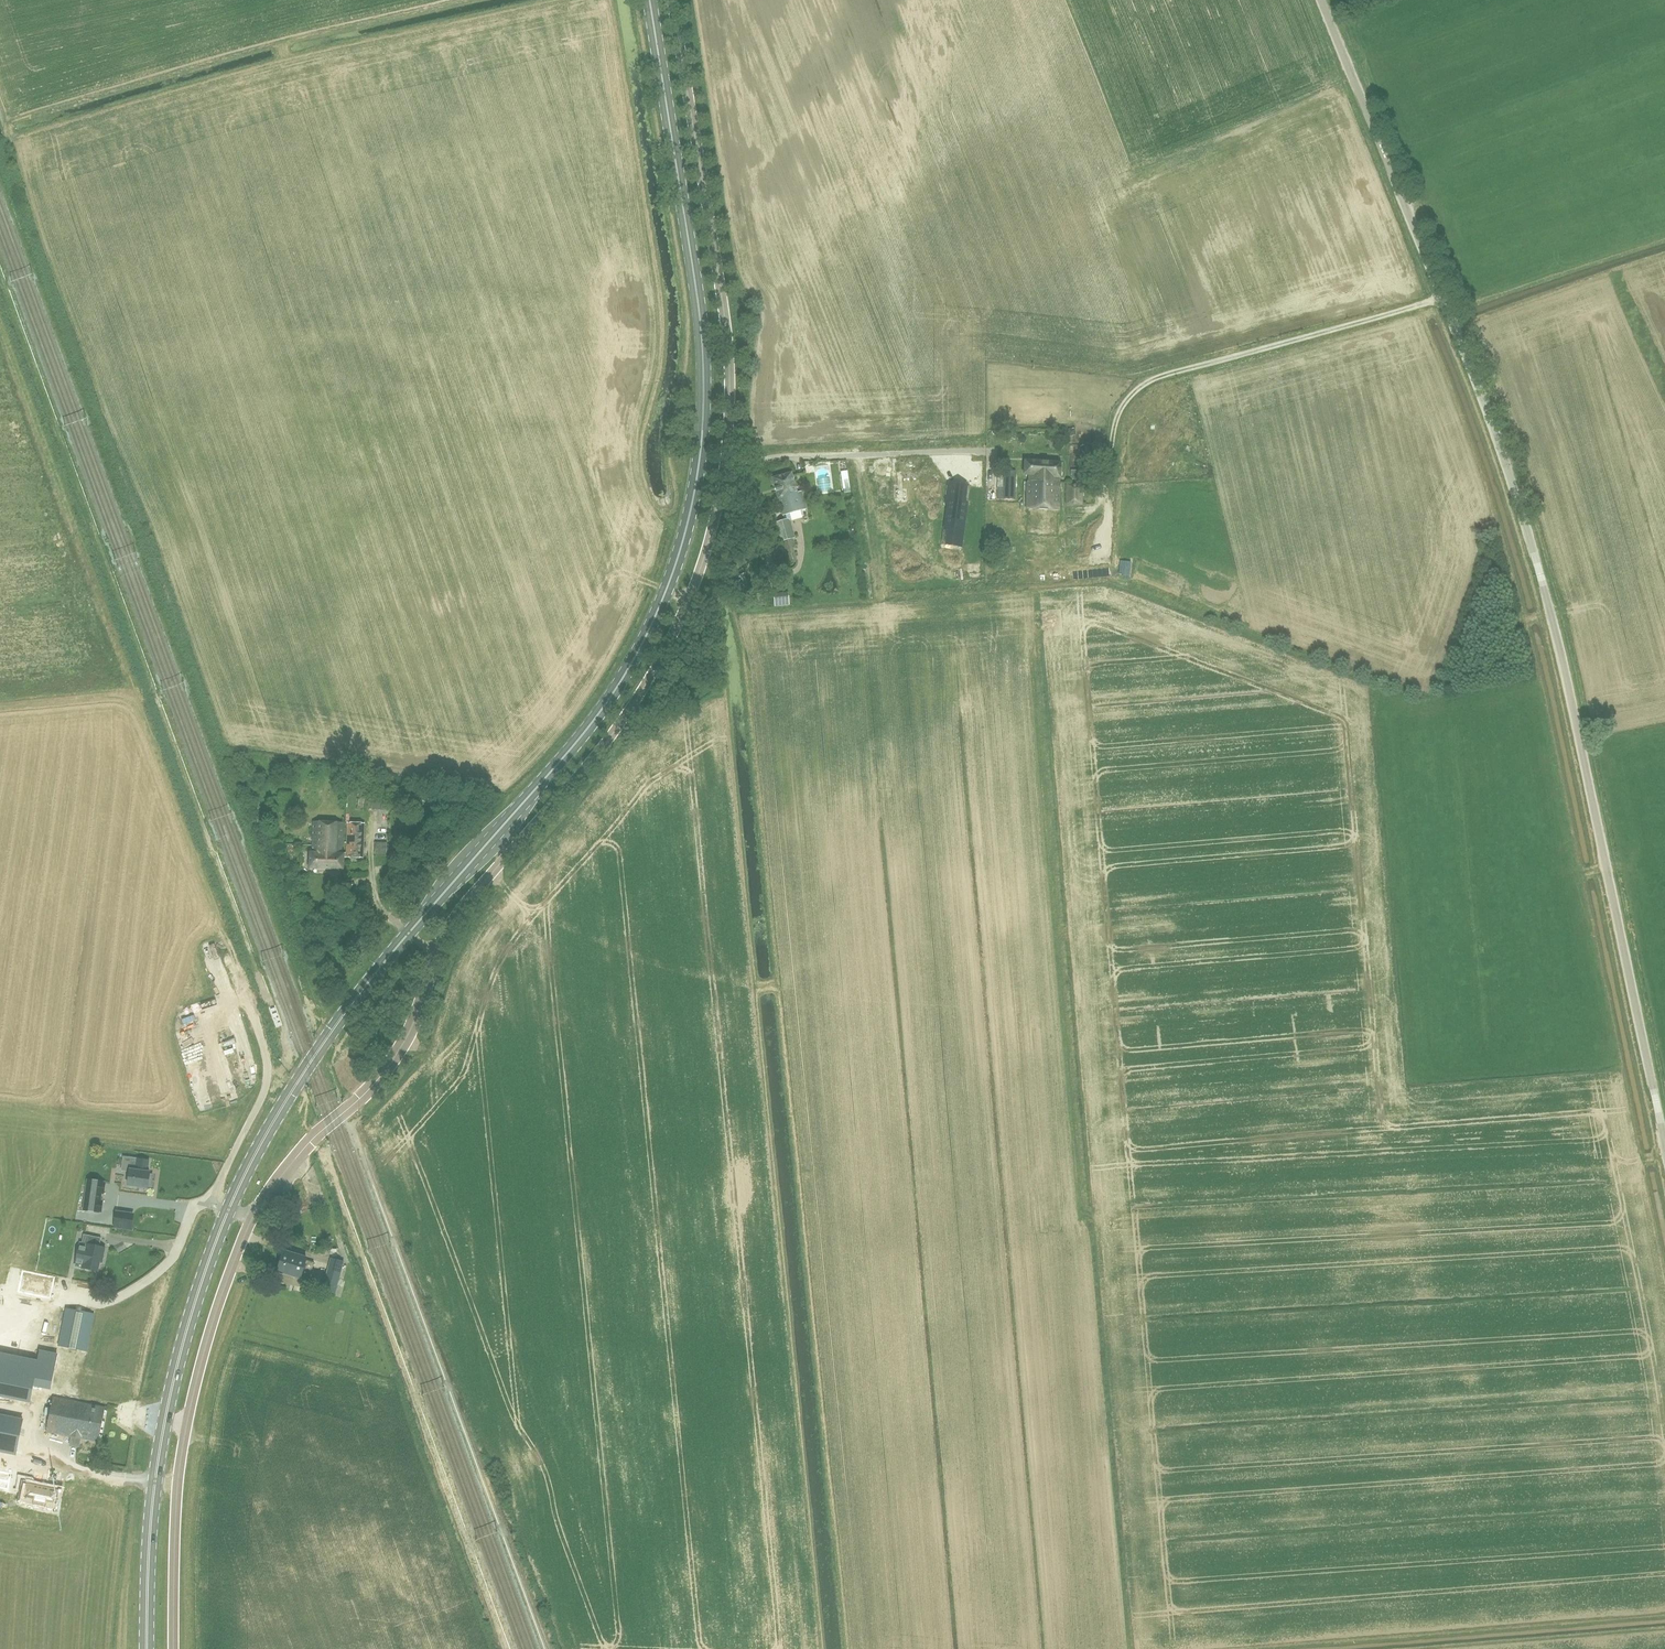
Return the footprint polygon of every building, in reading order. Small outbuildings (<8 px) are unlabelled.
[(1092,443),(1092,463),(1102,463),(1102,443),(1092,443)] [(829,483),(827,457),(818,458),(820,484),(829,483)] [(1022,473),(1021,481),(1027,481),(1027,486),(1028,486),(1028,508),(1059,508),(1058,477),(1059,477),(1060,462),(1024,459),(1023,473),(1022,473)] [(1003,470),(1002,498),(1015,499),(1016,470),(1003,470)] [(791,472),(771,477),(777,498),(778,498),(783,515),(806,508),(801,492),(797,493),(791,472)] [(963,485),(948,483),(945,499),(948,500),(944,530),(953,531),(952,537),(962,539),(966,501),(961,501),(963,485)] [(1065,483),(1065,505),(1083,505),(1083,483),(1065,483)] [(907,489),(896,490),(897,509),(908,509),(907,489)] [(773,523),(786,563),(796,560),(791,539),(795,537),(789,518),(773,523)] [(780,575),(780,590),(793,589),(793,575),(780,575)] [(380,809),(381,798),(368,797),(367,808),(380,809)] [(389,825),(389,818),(378,817),(377,824),(389,825)] [(342,823),(313,821),(312,852),(310,852),(309,868),(343,869),(344,857),(363,858),(364,824),(348,823),(347,853),(341,853),(342,823)] [(375,855),(386,856),(386,845),(375,844),(375,855)] [(239,1015),(231,1017),(235,1031),(243,1029),(239,1015)] [(149,1174),(150,1172),(147,1172),(148,1160),(132,1158),(131,1170),(130,1170),(128,1185),(148,1188),(148,1186),(151,1186),(152,1175),(149,1174)] [(102,1181),(87,1179),(83,1210),(98,1212),(98,1211),(98,1210),(102,1211),(103,1200),(100,1200),(101,1193),(104,1193),(105,1182),(102,1182),(102,1181)] [(103,1257),(105,1248),(99,1246),(101,1238),(84,1234),(82,1243),(86,1244),(82,1267),(98,1271),(101,1256),(103,1257)] [(290,1264),(311,1270),(314,1262),(305,1260),(306,1257),(284,1251),(280,1263),(289,1266),(290,1264)] [(326,1275),(339,1278),(344,1261),(331,1258),(326,1275)] [(309,1278),(311,1270),(290,1264),(289,1266),(280,1263),(277,1271),(300,1278),(301,1275),(309,1278)] [(55,1277),(22,1270),(17,1292),(51,1299),(55,1277)] [(335,1294),(339,1278),(326,1275),(322,1290),(335,1294)] [(39,1351),(37,1361),(0,1353),(0,1396),(30,1402),(33,1385),(49,1389),(57,1354),(39,1351)] [(79,1434),(97,1433),(95,1404),(50,1407),(49,1394),(44,1394),(46,1421),(52,1421),(52,1429),(78,1427),(79,1434)] [(0,1418),(0,1451),(16,1454),(22,1423),(0,1418)] [(11,1473),(0,1471),(0,1488),(8,1490),(11,1473)] [(19,1488),(25,1489),(23,1501),(35,1503),(34,1506),(44,1507),(44,1505),(55,1507),(58,1489),(57,1488),(28,1484),(28,1481),(21,1480),(19,1488)]
